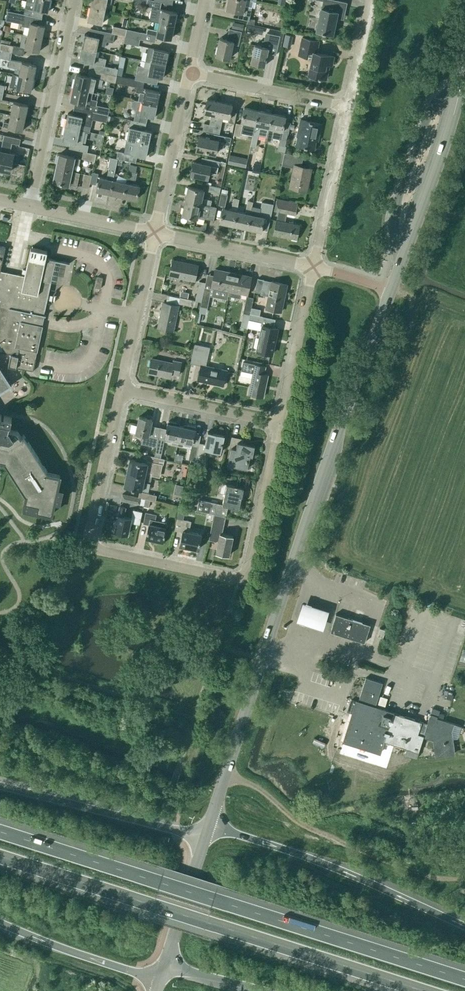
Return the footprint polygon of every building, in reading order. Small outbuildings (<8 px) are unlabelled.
[(23,14),(42,18),(43,11),(48,12),(50,0),(26,0),(23,14)] [(105,11),(106,3),(111,4),(112,0),(92,0),(90,8),(105,11)] [(132,3),(152,8),(149,21),(159,23),(159,22),(174,26),(177,13),(162,9),(160,9),(162,2),(150,0),(133,0),(132,3)] [(245,0),(228,0),(226,9),(237,11),(235,18),(248,21),(247,24),(254,26),(255,20),(249,19),(251,8),(244,6),(245,0)] [(335,0),(324,0),(323,1),(322,9),(321,9),(316,31),(333,34),(337,13),(345,14),(347,3),(335,0)] [(102,24),(105,11),(90,8),(87,21),(102,24)] [(29,28),(27,35),(27,36),(42,39),(45,26),(38,24),(39,18),(24,14),(7,11),(5,20),(21,24),(21,26),(29,28)] [(125,36),(126,36),(140,39),(155,42),(157,36),(171,39),(174,26),(159,22),(159,23),(157,31),(148,29),(146,33),(142,32),(142,33),(127,29),(125,36)] [(125,36),(127,29),(113,26),(112,33),(114,34),(125,36)] [(233,44),(239,45),(241,32),(241,31),(236,30),(229,29),(227,40),(220,38),(216,56),(230,59),(233,44)] [(113,42),(114,34),(112,33),(100,31),(98,37),(84,34),(82,47),(96,50),(98,44),(105,46),(106,41),(113,42)] [(255,45),(251,63),(264,66),(267,53),(276,55),(278,44),(280,36),(266,33),(264,41),(262,41),(261,46),(255,45)] [(39,52),(42,39),(27,36),(27,35),(23,34),(20,48),(39,52)] [(291,46),(293,36),(285,34),(283,44),(291,46)] [(139,46),(140,39),(126,36),(124,43),(139,46)] [(332,65),(334,56),(316,52),(319,41),(303,37),(299,55),(312,58),(308,75),(326,79),(329,65),(332,65)] [(12,53),(13,46),(10,45),(1,43),(0,43),(0,44),(0,50),(12,53)] [(117,75),(118,68),(104,65),(106,59),(95,56),(96,50),(82,47),(79,60),(93,63),(92,70),(117,75)] [(145,61),(165,65),(168,52),(154,49),(148,48),(145,61)] [(11,60),(12,53),(0,50),(0,66),(2,58),(10,60),(11,60)] [(22,62),(11,60),(10,60),(8,66),(20,69),(19,75),(33,78),(36,65),(22,62)] [(135,79),(144,81),(154,84),(155,77),(163,78),(165,65),(145,61),(144,67),(138,66),(135,79)] [(102,86),(103,80),(115,83),(117,75),(92,70),(88,70),(87,76),(76,74),(73,87),(88,90),(93,91),(95,85),(102,86)] [(31,91),(33,78),(19,75),(16,88),(31,91)] [(143,88),(144,81),(135,79),(122,76),(117,75),(115,83),(137,87),(136,92),(140,93),(138,101),(157,105),(160,92),(143,88)] [(92,99),(93,91),(88,90),(73,87),(71,100),(85,103),(83,110),(108,115),(109,108),(96,105),(97,101),(92,99)] [(213,133),(219,102),(207,99),(204,113),(214,115),(213,118),(211,118),(209,124),(204,123),(202,130),(213,133)] [(157,105),(138,101),(135,100),(132,102),(131,106),(133,109),(136,109),(133,121),(146,123),(147,116),(154,118),(157,105)] [(13,102),(10,115),(25,118),(28,105),(13,102)] [(219,134),(224,136),(225,132),(220,131),(223,117),(229,118),(228,122),(234,123),(237,112),(231,111),(232,105),(219,102),(213,133),(219,134)] [(240,133),(253,136),(258,110),(244,107),(241,122),(243,122),(242,125),(236,123),(233,135),(240,137),(240,133)] [(107,121),(108,115),(83,110),(82,116),(68,113),(65,127),(79,130),(81,124),(91,126),(93,119),(106,122),(107,121)] [(258,110),(253,136),(250,146),(256,147),(258,136),(267,137),(272,113),(258,110)] [(286,116),(272,113),(267,137),(266,140),(271,141),(272,138),(279,140),(278,145),(285,146),(287,135),(288,135),(290,123),(284,121),(286,116)] [(25,118),(10,115),(9,123),(4,122),(3,127),(22,131),(25,118)] [(298,132),(295,145),(299,146),(314,149),(317,135),(319,135),(321,124),(307,121),(307,120),(301,119),(298,132)] [(145,130),(146,123),(133,121),(130,120),(128,132),(126,140),(124,139),(149,145),(151,131),(145,130)] [(79,130),(65,127),(62,140),(77,143),(79,130)] [(224,136),(219,134),(219,135),(211,133),(210,138),(199,136),(196,150),(215,154),(217,147),(222,148),(223,144),(229,145),(231,137),(224,136)] [(0,151),(1,151),(0,153),(0,170),(9,172),(11,163),(15,164),(17,155),(7,153),(9,145),(8,144),(8,142),(19,145),(20,139),(4,135),(0,151)] [(146,158),(149,145),(124,139),(123,148),(124,148),(123,153),(117,151),(116,158),(135,162),(136,156),(146,158)] [(96,154),(98,147),(85,144),(83,151),(96,154)] [(95,161),(96,154),(83,151),(82,159),(95,161)] [(284,153),(282,165),(294,168),(289,188),(307,192),(312,168),(304,166),(304,167),(301,167),(303,157),(284,153)] [(56,168),(72,171),(73,164),(79,165),(80,159),(75,158),(75,157),(59,154),(56,168)] [(248,159),(230,155),(228,164),(246,168),(248,159)] [(114,173),(115,173),(118,159),(110,157),(108,167),(109,167),(107,179),(99,177),(96,191),(110,194),(113,180),(114,173)] [(219,162),(219,161),(207,158),(206,164),(193,161),(191,174),(208,178),(209,172),(217,173),(219,165),(225,166),(226,163),(219,162)] [(262,164),(254,163),(252,172),(260,174),(262,164)] [(128,172),(136,173),(137,166),(130,164),(128,172)] [(72,171),(56,168),(53,182),(69,185),(69,184),(77,186),(79,173),(72,171)] [(92,176),(91,176),(90,184),(96,185),(98,174),(92,173),(92,176)] [(90,184),(91,176),(84,175),(82,187),(89,189),(90,184)] [(116,180),(113,180),(110,194),(123,197),(126,183),(127,179),(119,175),(116,180)] [(126,183),(123,197),(136,199),(139,186),(126,183)] [(221,187),(220,187),(210,185),(208,191),(220,193),(221,187)] [(185,200),(210,206),(212,200),(202,197),(204,189),(188,186),(185,200)] [(227,195),(221,193),(218,205),(225,207),(227,195)] [(219,223),(233,226),(236,211),(237,211),(239,199),(233,198),(232,207),(231,210),(223,208),(219,223)] [(273,204),(272,209),(275,210),(274,211),(278,211),(273,234),(296,239),(299,225),(285,222),(287,213),(295,215),(297,203),(277,199),(275,198),(274,205),(273,204)] [(216,207),(210,206),(185,200),(182,215),(197,218),(204,219),(205,217),(214,219),(216,207)] [(233,226),(247,229),(251,209),(253,202),(247,201),(245,213),(237,211),(236,211),(233,226)] [(272,209),(273,204),(263,202),(262,202),(260,210),(251,209),(247,229),(261,232),(264,217),(270,219),(272,209)] [(10,354),(8,366),(33,371),(36,359),(34,359),(35,351),(37,352),(43,326),(40,325),(42,315),(45,316),(44,315),(56,260),(46,258),(47,251),(31,248),(25,276),(0,271),(5,247),(0,246),(0,301),(1,301),(0,308),(0,352),(10,354)] [(195,281),(198,266),(172,260),(169,275),(195,281)] [(229,291),(233,273),(215,269),(211,287),(213,287),(211,296),(227,300),(229,291)] [(233,273),(229,291),(231,291),(229,296),(240,298),(241,293),(247,295),(251,277),(233,273)] [(103,278),(97,277),(95,288),(101,289),(103,278)] [(272,281),(271,282),(264,280),(258,278),(255,292),(261,293),(260,295),(268,296),(266,309),(281,312),(287,285),(272,281)] [(195,301),(198,301),(201,302),(204,287),(205,283),(199,281),(195,301)] [(249,315),(250,313),(251,308),(253,298),(246,296),(243,314),(249,315)] [(197,307),(198,301),(195,301),(192,300),(180,298),(178,304),(191,306),(197,307)] [(173,331),(178,305),(163,302),(158,328),(173,331)] [(249,315),(248,319),(263,322),(257,351),(272,354),(277,329),(272,327),(274,319),(259,315),(250,313),(249,315)] [(195,344),(190,363),(196,364),(201,365),(198,380),(223,386),(226,371),(206,366),(208,355),(202,354),(203,346),(195,344)] [(178,375),(181,363),(173,361),(172,363),(151,359),(148,372),(170,377),(171,374),(178,375)] [(241,370),(240,376),(251,378),(252,378),(252,379),(249,394),(263,397),(267,375),(264,374),(265,367),(243,362),(241,370)] [(9,385),(0,371),(0,391),(9,385)] [(5,461),(25,494),(25,502),(38,505),(37,511),(52,514),(55,500),(59,501),(61,491),(57,490),(60,476),(47,473),(24,435),(21,437),(18,432),(8,430),(9,425),(12,417),(0,415),(0,461),(5,461)] [(152,419),(139,417),(135,433),(143,435),(141,443),(156,446),(158,436),(149,434),(152,419)] [(177,445),(181,426),(175,425),(176,423),(168,421),(168,423),(167,423),(164,438),(172,439),(171,444),(177,445)] [(196,458),(197,455),(196,455),(200,436),(194,435),(195,429),(195,427),(188,425),(188,427),(181,426),(177,445),(182,447),(183,442),(192,444),(189,460),(195,461),(196,458)] [(199,443),(197,455),(196,458),(202,459),(204,450),(220,453),(224,435),(208,432),(205,444),(199,443)] [(239,438),(233,437),(232,437),(228,457),(229,458),(227,467),(233,468),(233,466),(247,469),(250,456),(252,457),(255,446),(238,442),(239,438)] [(158,439),(154,457),(161,458),(164,440),(158,439)] [(161,458),(154,457),(137,453),(136,461),(130,460),(127,473),(151,478),(152,474),(159,476),(161,464),(163,465),(165,459),(161,458)] [(151,478),(127,473),(124,486),(142,490),(143,482),(150,483),(151,478)] [(214,514),(226,516),(228,506),(239,509),(243,488),(227,484),(222,504),(211,502),(199,500),(197,510),(208,513),(214,514)] [(150,500),(155,501),(156,495),(139,491),(138,497),(145,499),(150,500)] [(142,512),(143,507),(143,506),(145,499),(138,497),(122,494),(121,501),(138,504),(137,510),(133,509),(131,518),(124,517),(126,508),(120,506),(114,531),(128,534),(130,522),(139,524),(142,512)] [(156,515),(145,512),(143,524),(149,525),(146,538),(162,542),(166,527),(168,526),(166,524),(167,523),(155,520),(156,515)] [(222,534),(226,516),(214,514),(209,540),(218,542),(216,553),(229,556),(233,536),(222,534)] [(177,518),(174,530),(182,532),(180,545),(198,549),(201,535),(189,532),(191,521),(183,519),(180,519),(177,518)] [(329,611),(302,603),(297,622),(323,630),(329,611)] [(365,643),(370,625),(336,614),(330,632),(365,643)] [(383,638),(385,630),(380,628),(377,636),(383,638)] [(347,712),(352,713),(343,742),(379,753),(383,741),(417,752),(415,758),(416,759),(423,736),(437,740),(439,754),(435,755),(435,756),(446,754),(446,756),(453,755),(450,731),(452,724),(464,728),(464,727),(437,719),(438,717),(430,714),(427,724),(375,708),(382,683),(366,678),(358,703),(351,701),(347,712)]
